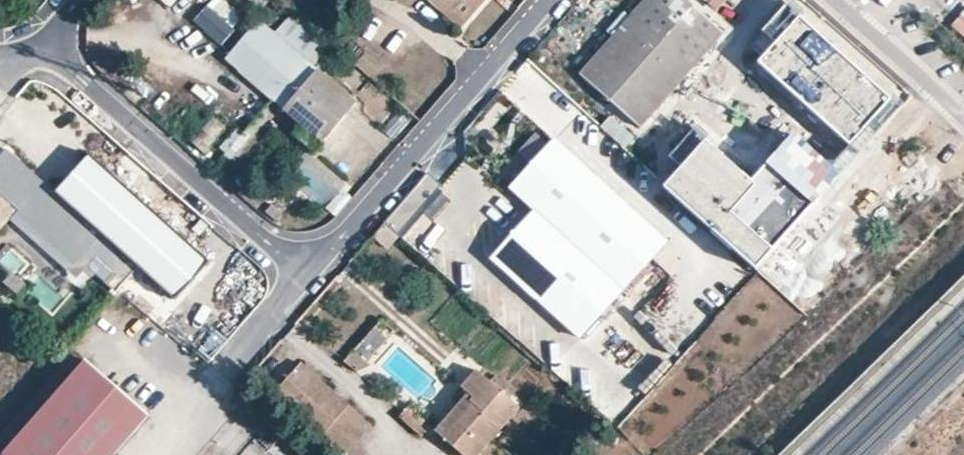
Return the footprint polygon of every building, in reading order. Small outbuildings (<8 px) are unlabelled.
[(223,44),(244,14),(222,0),(208,0),(192,24),(223,44)] [(459,31),(484,0),(424,0),(459,31)] [(721,33),(682,0),(641,0),(574,76),(639,130),(721,33)] [(778,45),(802,18),(789,7),(765,33),(778,45)] [(365,80),(290,12),(274,32),(258,19),(224,59),(322,144),(356,102),(350,96),(365,80)] [(893,100),(802,18),(778,45),(759,66),(851,148),(893,100)] [(227,127),(213,115),(190,141),(203,153),(227,127)] [(628,149),(638,135),(609,115),(599,129),(628,149)] [(755,185),(706,142),(664,190),(754,268),(835,175),(794,140),(755,185)] [(665,243),(552,143),(509,191),(530,210),(597,269),(553,318),(578,340),(665,243)] [(8,148),(0,157),(0,227),(9,217),(77,278),(96,257),(114,273),(106,283),(116,292),(140,266),(56,192),(8,148)] [(89,156),(56,192),(140,266),(174,297),(207,261),(89,156)] [(260,214),(275,226),(285,216),(273,203),(260,214)] [(530,210),(487,259),(553,318),(597,269),(530,210)] [(342,358),(355,373),(395,336),(382,321),(342,358)] [(90,364),(9,454),(120,454),(152,419),(90,364)] [(348,406),(301,364),(271,398),(318,441),(348,406)] [(474,370),(458,388),(464,393),(433,429),(463,454),(474,454),(517,407),(474,370)] [(348,406),(318,441),(333,454),(344,454),(370,426),(348,406)] [(427,429),(405,407),(395,419),(417,439),(427,429)]
